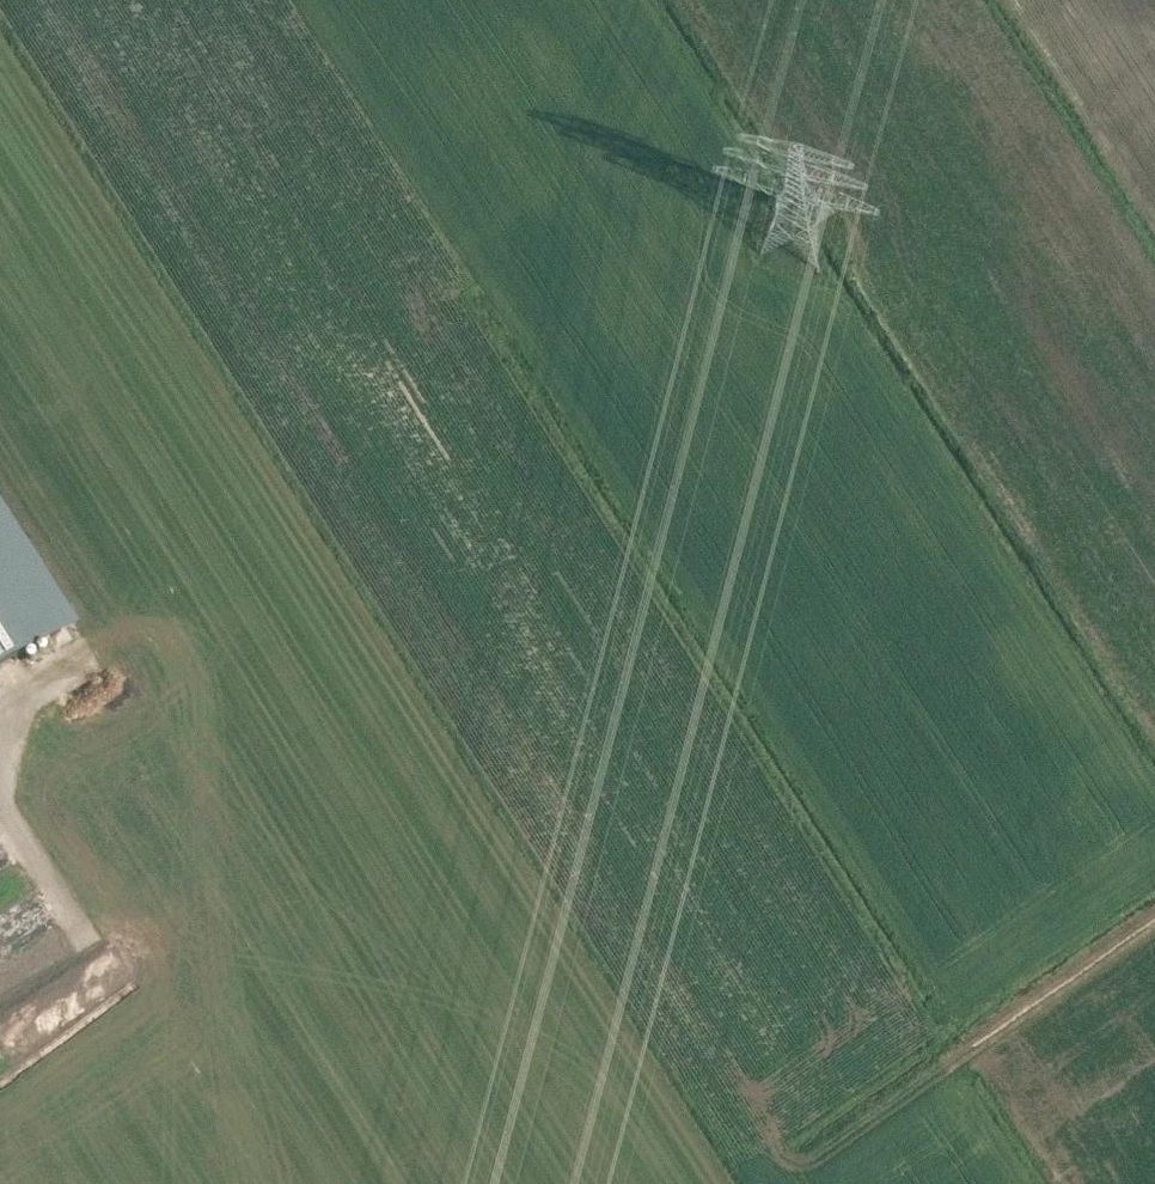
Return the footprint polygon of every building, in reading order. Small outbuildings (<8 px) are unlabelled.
[(73,623),(0,508),(0,670),(73,623)]
